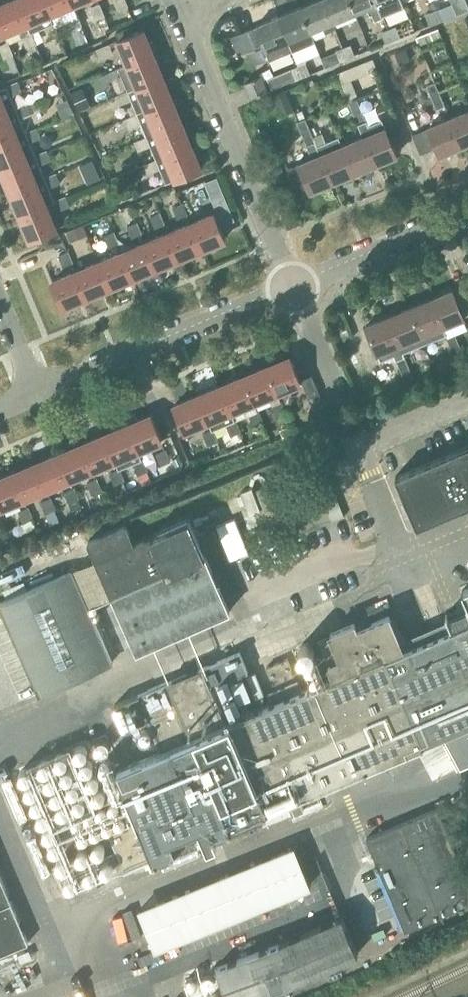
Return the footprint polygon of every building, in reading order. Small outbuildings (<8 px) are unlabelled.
[(32,32),(28,23),(27,23),(18,0),(11,0),(0,5),(0,21),(5,33),(18,27),(22,36),(32,32)] [(54,22),(50,13),(45,0),(18,0),(27,23),(28,23),(32,32),(45,26),(54,22)] [(50,13),(73,4),(71,0),(45,0),(50,13)] [(301,5),(311,29),(322,24),(325,32),(335,27),(333,20),(332,19),(324,0),(314,0),(302,5),(301,5)] [(332,19),(333,20),(355,10),(351,0),(324,0),(332,19)] [(383,14),(378,0),(351,0),(355,10),(367,5),(370,14),(372,13),(375,20),(384,16),(383,14)] [(383,14),(405,5),(403,0),(378,0),(383,14)] [(457,12),(467,8),(467,2),(467,0),(452,0),(457,12)] [(106,15),(100,3),(91,7),(96,19),(106,15)] [(292,48),(293,49),(315,40),(311,29),(301,5),(278,15),(288,38),(288,39),(292,48)] [(437,21),(445,17),(441,7),(433,11),(437,21)] [(430,23),(437,21),(433,11),(426,13),(430,23)] [(83,25),(77,12),(68,16),(74,29),(83,25)] [(231,36),(238,53),(263,43),(270,59),(293,49),(292,48),(288,39),(288,38),(278,15),(255,24),(256,26),(231,36)] [(5,33),(0,21),(0,45),(8,42),(5,33)] [(54,22),(45,26),(51,38),(60,35),(54,22)] [(389,28),(394,39),(401,36),(397,25),(389,28)] [(386,42),(394,39),(389,28),(382,31),(386,42)] [(128,63),(154,52),(145,30),(119,40),(128,63)] [(32,32),(22,36),(28,48),(37,44),(32,32)] [(13,54),(14,54),(9,42),(8,42),(0,45),(0,46),(5,58),(13,54)] [(114,53),(110,43),(97,49),(100,58),(114,53)] [(344,47),(349,58),(355,55),(351,44),(344,47)] [(341,61),(349,58),(344,47),(336,50),(341,61)] [(400,64),(411,60),(407,49),(395,53),(400,64)] [(154,52),(128,63),(118,67),(127,90),(138,85),(163,75),(154,52)] [(349,101),(359,96),(352,80),(378,69),(373,58),(338,72),(349,101)] [(299,64),(304,75),(311,72),(306,61),(299,64)] [(296,78),(304,75),(299,64),(291,67),(296,78)] [(291,67),(268,77),(272,88),(296,78),(291,67)] [(261,74),(244,82),(251,97),(268,90),(261,74)] [(138,112),(173,98),(163,75),(138,85),(138,86),(116,95),(120,104),(132,99),(138,112)] [(23,90),(20,82),(8,87),(0,91),(0,118),(18,110),(17,108),(12,96),(13,96),(12,95),(23,90)] [(437,109),(445,106),(435,82),(427,86),(437,109)] [(71,92),(80,111),(92,105),(83,87),(71,92)] [(281,115),(294,110),(286,90),(273,95),(281,115)] [(157,132),(183,122),(173,98),(138,112),(138,113),(126,118),(130,127),(142,122),(147,136),(157,132)] [(358,123),(366,120),(357,98),(349,101),(358,123)] [(19,138),(28,134),(27,132),(21,119),(41,110),(37,100),(17,108),(18,110),(0,118),(0,145),(19,138)] [(462,145),(467,142),(467,111),(451,118),(462,145)] [(307,144),(315,141),(306,118),(298,121),(307,144)] [(440,154),(462,145),(451,118),(429,128),(440,154)] [(366,120),(358,123),(363,137),(375,164),(397,154),(382,119),(368,125),(366,120)] [(192,145),(183,122),(157,132),(147,136),(135,141),(139,150),(151,145),(157,159),(192,145)] [(29,160),(37,157),(36,154),(31,142),(42,137),(38,127),(27,132),(28,134),(19,138),(0,145),(0,163),(3,171),(29,160)] [(353,172),(342,146),(338,136),(317,145),(321,154),(332,181),(353,172)] [(353,172),(375,164),(363,137),(342,146),(353,172)] [(321,154),(317,145),(315,141),(307,144),(312,158),(298,163),(299,164),(287,168),(294,184),(305,179),(309,190),(332,181),(321,154)] [(40,164),(74,150),(71,142),(48,151),(47,150),(36,154),(37,157),(29,160),(3,171),(12,193),(47,179),(46,177),(40,164)] [(192,145),(157,159),(146,164),(150,172),(161,168),(167,183),(202,168),(192,145)] [(97,157),(84,162),(92,181),(105,176),(97,157)] [(47,205),(56,201),(50,187),(61,182),(57,172),(46,177),(47,179),(12,193),(22,215),(47,205)] [(219,187),(215,177),(202,182),(206,193),(219,187)] [(60,210),(72,205),(68,197),(56,202),(60,210)] [(188,214),(183,202),(173,206),(178,218),(188,214)] [(57,229),(47,205),(22,215),(32,239),(57,229)] [(166,223),(161,212),(151,216),(156,228),(166,223)] [(192,223),(202,249),(205,248),(206,251),(215,247),(213,244),(226,239),(215,213),(192,223)] [(143,233),(138,221),(128,226),(133,237),(143,233)] [(180,258),(202,249),(192,223),(169,232),(180,258)] [(84,224),(66,231),(71,242),(88,234),(84,224)] [(120,243),(115,231),(105,235),(110,247),(120,243)] [(157,268),(180,258),(169,232),(146,242),(157,268)] [(134,277),(157,268),(146,242),(124,251),(134,277)] [(65,266),(73,262),(68,251),(60,254),(65,266)] [(110,287),(134,277),(124,251),(99,262),(110,287)] [(76,271),(87,297),(110,287),(99,262),(76,271)] [(64,306),(87,297),(76,271),(53,281),(64,306)] [(443,325),(465,316),(454,290),(432,299),(443,325)] [(443,325),(432,299),(410,308),(421,334),(425,344),(447,334),(443,325)] [(425,344),(421,334),(410,308),(388,317),(399,343),(400,342),(404,352),(425,344)] [(388,317),(367,325),(381,360),(392,356),(403,382),(415,377),(404,352),(400,342),(399,343),(388,317)] [(467,367),(467,365),(455,333),(447,336),(461,370),(467,367)] [(268,366),(278,392),(302,382),(291,357),(268,366)] [(454,357),(438,363),(440,369),(456,362),(454,357)] [(269,396),(273,405),(277,403),(282,401),(278,392),(268,366),(245,376),(256,401),(269,396)] [(311,397),(319,394),(321,393),(312,374),(310,374),(302,378),(311,397)] [(223,385),(233,411),(256,401),(245,376),(223,385)] [(235,420),(232,411),(233,411),(223,385),(199,395),(209,421),(213,430),(227,424),(232,435),(241,431),(236,419),(235,420)] [(186,431),(209,421),(199,395),(175,405),(186,431)] [(273,405),(277,416),(287,412),(282,401),(277,403),(273,405)] [(250,414),(255,426),(264,422),(259,410),(250,414)] [(128,424),(139,450),(163,440),(152,415),(128,424)] [(134,463),(143,459),(139,450),(128,424),(105,434),(115,460),(119,469),(120,469),(134,463)] [(218,441),(213,430),(205,433),(210,445),(218,441)] [(94,469),(115,460),(105,434),(83,443),(94,469)] [(72,478),(94,469),(83,443),(61,452),(72,478)] [(396,476),(417,526),(467,504),(467,445),(396,476)] [(163,464),(171,461),(166,449),(158,452),(163,464)] [(37,462),(48,488),(72,478),(61,452),(37,462)] [(143,459),(134,463),(144,485),(153,481),(144,458),(143,459)] [(14,472),(24,498),(48,488),(37,462),(14,472)] [(125,480),(120,469),(119,469),(111,472),(115,484),(125,480)] [(24,498),(14,472),(0,478),(0,506),(1,508),(24,498)] [(322,500),(321,501),(317,489),(310,492),(302,472),(257,490),(265,511),(271,508),(276,521),(289,516),(297,536),(333,521),(325,500),(322,500)] [(92,493),(102,489),(98,478),(87,481),(92,493)] [(65,491),(70,503),(80,499),(76,487),(65,491)] [(57,509),(52,497),(42,501),(47,513),(41,515),(45,525),(60,519),(56,509),(57,509)] [(25,532),(37,527),(28,507),(20,510),(25,522),(21,523),(25,532)] [(229,610),(189,518),(135,542),(127,524),(89,541),(138,650),(229,610)] [(73,570),(0,602),(0,603),(39,694),(113,662),(73,570)] [(403,648),(390,615),(357,628),(355,623),(319,638),(330,664),(319,668),(325,681),(302,691),(298,681),(269,693),(273,703),(248,714),(232,676),(211,685),(203,666),(139,694),(163,751),(110,773),(119,795),(131,823),(111,831),(126,869),(154,858),(154,859),(232,827),(232,825),(293,800),(296,808),(320,798),(317,790),(467,726),(467,622),(403,648)] [(274,683),(295,674),(288,658),(267,667),(274,683)] [(463,904),(467,902),(467,878),(438,807),(367,837),(405,928),(460,905),(460,908),(464,906),(463,904)] [(29,942),(0,874),(0,955),(29,942)] [(357,955),(343,918),(216,966),(227,996),(246,996),(357,955)]
